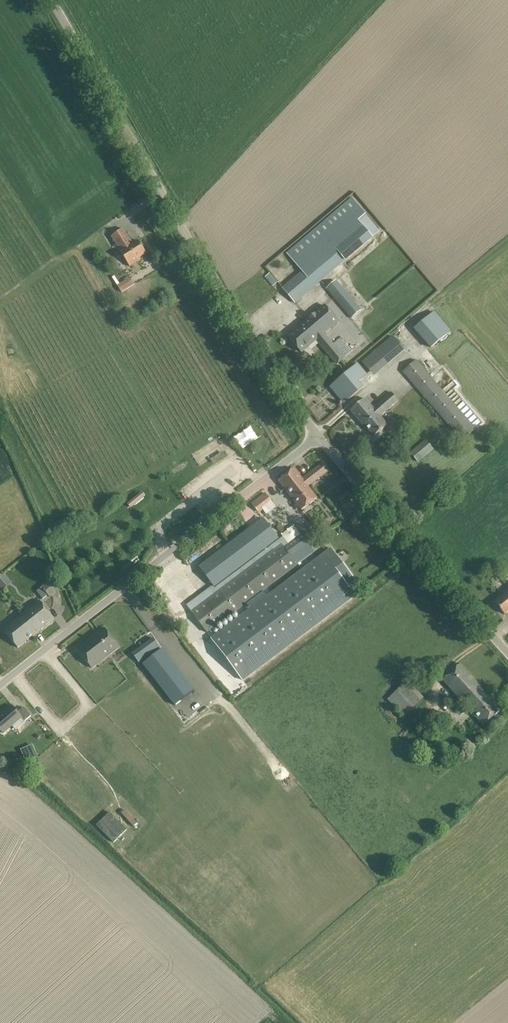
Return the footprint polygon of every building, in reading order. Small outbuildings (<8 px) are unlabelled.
[(282,288),(295,303),(345,261),(346,262),(373,238),(372,237),(379,231),(365,214),(359,220),(349,210),(291,259),(301,270),(282,288)] [(117,247),(130,267),(140,260),(139,258),(145,254),(137,241),(130,246),(127,242),(129,240),(121,230),(109,238),(116,248),(117,247)] [(266,279),(274,285),(277,281),(269,275),(266,279)] [(130,278),(117,286),(120,291),(121,293),(134,285),(133,283),(130,278)] [(327,290),(351,319),(361,310),(336,281),(327,290)] [(288,336),(301,352),(316,340),(337,364),(345,358),(325,333),(338,322),(323,306),(310,317),(288,336)] [(414,329),(431,349),(451,331),(434,312),(414,329)] [(392,335),(361,361),(373,374),(404,348),(392,335)] [(416,360),(402,372),(462,441),(470,434),(476,429),(453,402),(452,401),(442,390),(416,360)] [(357,363),(329,387),(344,404),(372,380),(357,363)] [(373,437),(387,425),(380,416),(398,401),(391,393),(373,408),(365,399),(350,411),(364,428),(365,427),(373,437)] [(234,437),(242,449),(258,438),(250,426),(234,437)] [(425,440),(410,453),(418,463),(434,450),(425,440)] [(172,473),(189,465),(187,460),(170,469),(172,473)] [(294,470),(279,481),(291,498),(301,509),(316,497),(308,487),(329,471),(323,463),(302,480),(294,470)] [(265,493),(252,503),(258,512),(267,506),(269,508),(273,504),(265,493)] [(262,518),(198,567),(214,588),(279,540),(262,518)] [(206,634),(234,613),(244,605),(263,591),(314,552),(301,535),(285,547),(282,543),(218,592),(190,612),(206,634)] [(249,611),(211,639),(243,681),(355,596),(347,587),(355,581),(331,549),(267,597),(263,591),(244,605),(249,611)] [(496,573),(493,569),(486,575),(490,579),(496,573)] [(10,584),(2,574),(0,576),(0,586),(2,589),(10,584)] [(41,586),(35,591),(42,599),(48,595),(49,597),(55,592),(47,582),(41,586)] [(495,602),(505,614),(507,612),(507,589),(503,593),(504,595),(495,602)] [(40,601),(22,615),(28,622),(29,622),(30,623),(31,623),(32,624),(38,631),(54,619),(40,601)] [(18,648),(38,631),(32,624),(31,623),(30,623),(29,622),(28,622),(22,615),(4,630),(18,648)] [(105,629),(77,650),(92,669),(119,647),(105,629)] [(153,639),(132,654),(139,663),(160,648),(153,639)] [(162,649),(143,664),(175,706),(194,691),(162,649)] [(461,665),(443,681),(483,726),(501,710),(461,665)] [(407,681),(387,700),(404,717),(424,698),(407,681)] [(0,717),(0,730),(4,734),(12,726),(16,731),(26,722),(25,721),(31,716),(24,707),(18,713),(13,706),(0,717)] [(437,745),(449,735),(442,727),(430,737),(437,745)] [(35,751),(23,756),(26,762),(38,757),(35,751)]
